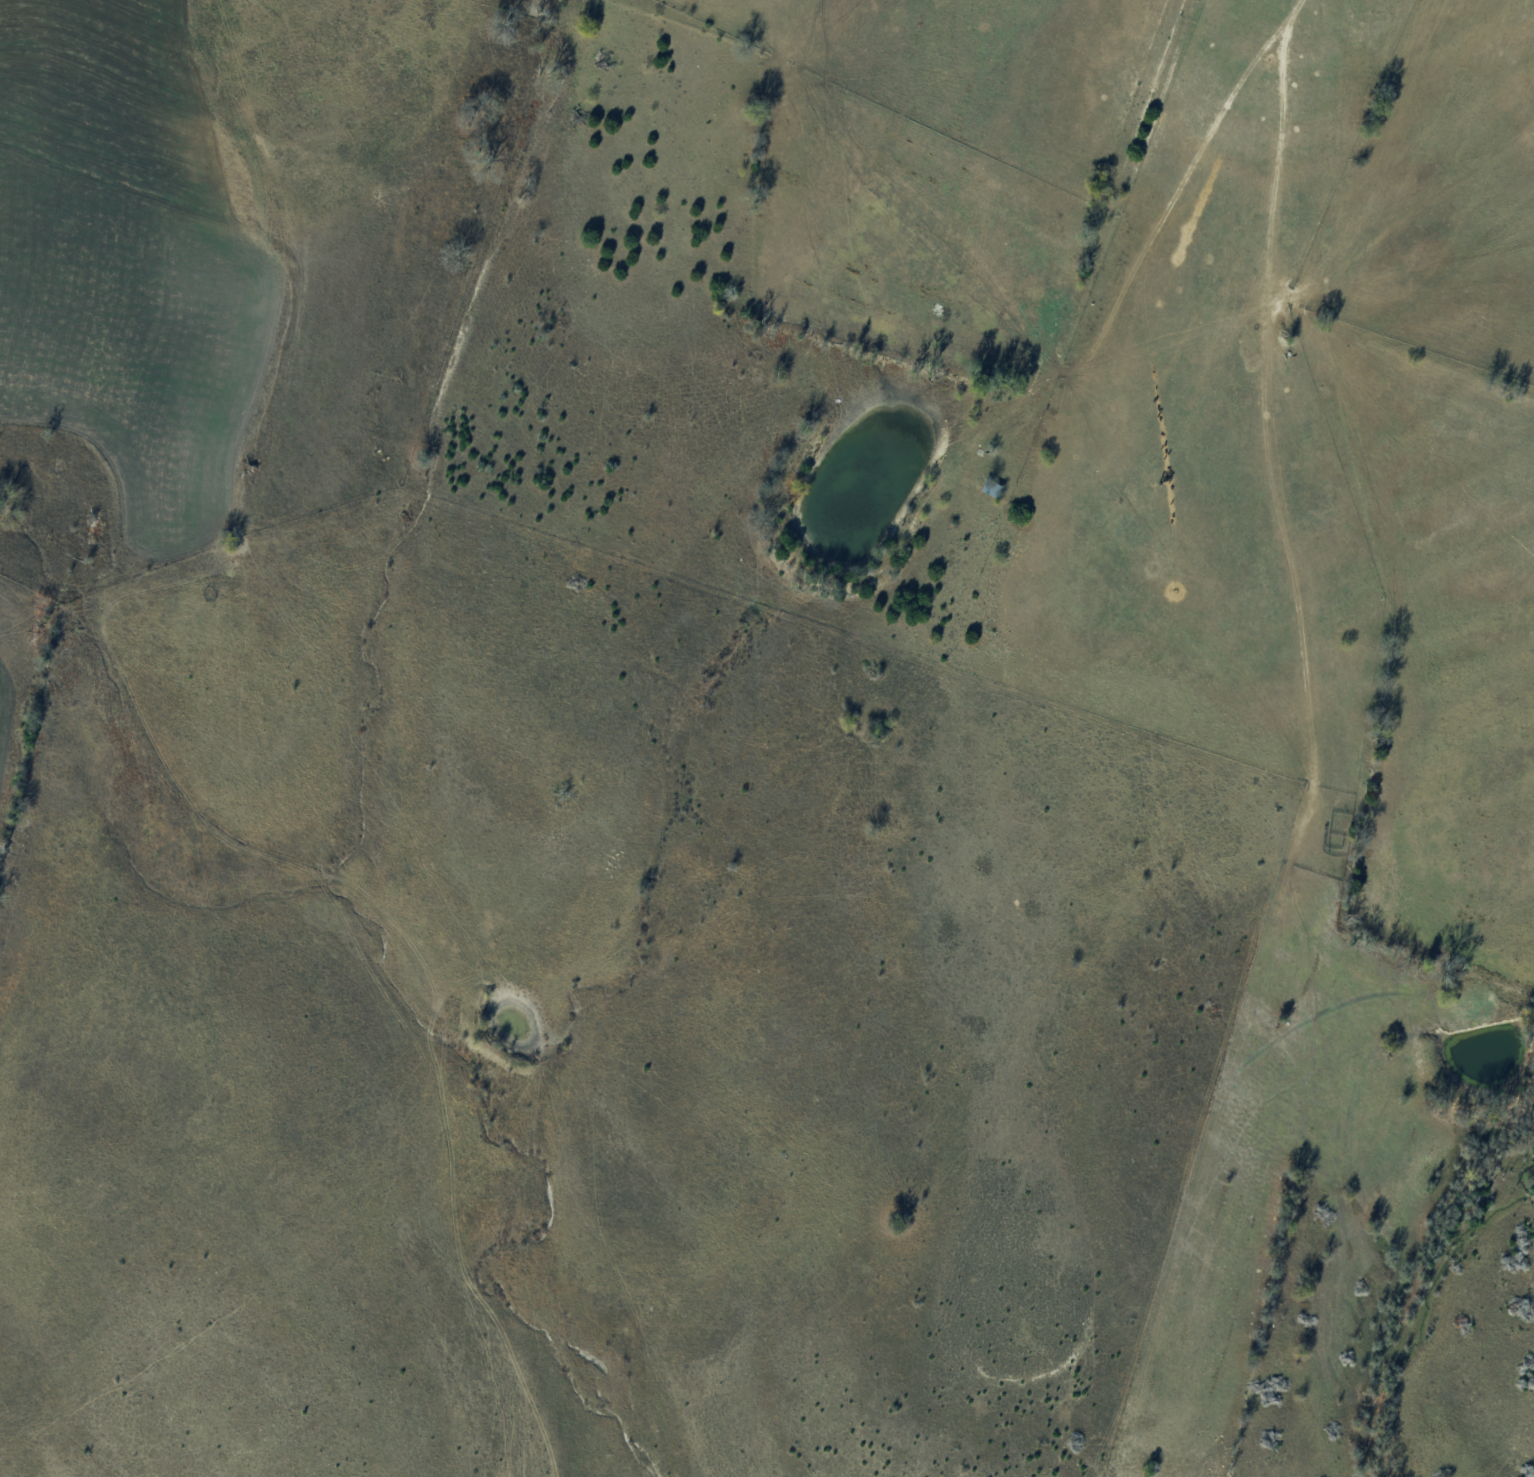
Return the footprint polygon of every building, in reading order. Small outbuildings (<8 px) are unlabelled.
[(1004,485),(987,478),(981,491),(998,498),(1004,485)]
